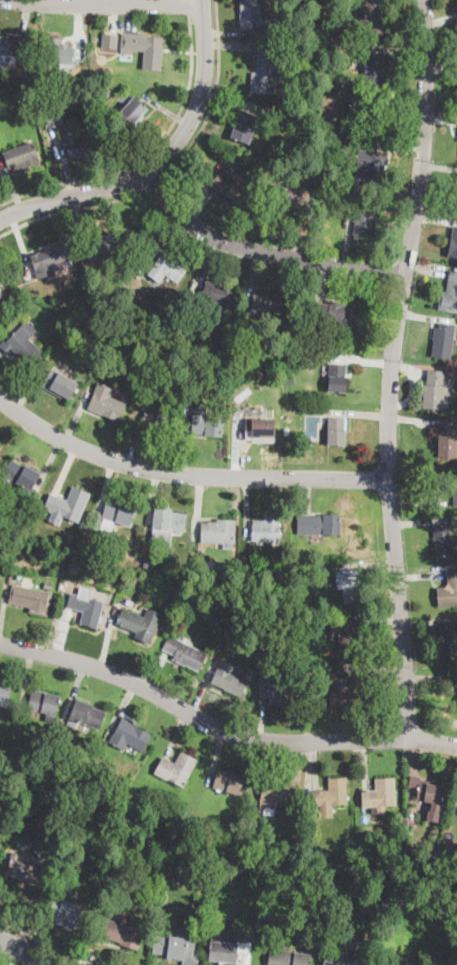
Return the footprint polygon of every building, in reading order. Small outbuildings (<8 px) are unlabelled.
[(241,28),(240,0),(259,0),(259,3),(259,12),(268,12),(269,28),(241,29),(241,28)] [(378,3),(379,10),(381,10),(381,19),(384,19),(385,36),(362,37),(360,5),(378,3)] [(340,38),(327,38),(327,29),(340,29),(340,38)] [(118,35),(117,49),(101,47),(103,33),(118,35)] [(162,71),(143,69),(144,51),(120,49),(122,33),(163,37),(162,48),(164,48),(162,71)] [(16,63),(0,60),(0,37),(19,39),(16,63)] [(74,47),(73,64),(45,63),(46,39),(62,39),(62,44),(64,44),(64,47),(74,47)] [(287,59),(286,74),(276,73),(275,93),(251,92),(252,72),(257,73),(259,42),(278,43),(277,59),(287,59)] [(384,86),(366,87),(364,55),(386,54),(387,54),(388,70),(383,71),(384,86)] [(112,93),(105,100),(101,96),(108,89),(112,93)] [(127,131),(114,118),(135,96),(148,109),(127,131)] [(387,120),(386,136),(365,135),(366,105),(384,106),(384,113),(387,113),(387,120)] [(54,108),(54,109),(61,108),(64,125),(60,126),(61,127),(45,129),(43,111),(51,109),(51,108),(54,108)] [(254,128),(246,151),(228,145),(240,110),(258,117),(254,128)] [(295,114),(293,121),(284,117),(286,110),(295,114)] [(76,129),(79,138),(93,134),(98,150),(70,158),(62,132),(76,128),(76,129)] [(40,163),(26,168),(25,166),(16,169),(15,166),(9,169),(3,152),(32,142),(40,163)] [(386,153),(382,187),(362,185),(363,179),(357,178),(358,167),(357,166),(359,150),(386,153)] [(255,192),(244,207),(212,182),(223,168),(255,192)] [(300,185),(300,189),(309,191),(307,208),(288,205),(286,220),(269,216),(273,185),(293,188),(293,184),(300,185)] [(379,205),(373,239),(353,235),(359,201),(379,205)] [(453,226),(456,227),(456,258),(448,256),(453,226)] [(117,258),(89,263),(85,243),(97,240),(97,236),(112,233),(117,258)] [(38,278),(30,256),(50,249),(49,244),(66,238),(72,262),(56,267),(58,272),(38,278)] [(187,268),(177,283),(165,274),(160,282),(148,274),(165,249),(178,258),(177,261),(187,268)] [(450,270),(456,271),(456,313),(438,310),(441,291),(447,292),(450,270)] [(236,290),(231,306),(201,298),(206,282),(236,290)] [(260,290),(278,293),(278,295),(284,296),(282,313),(251,309),(253,292),(260,293),(260,290)] [(330,301),(357,306),(354,326),(352,325),(351,334),(337,332),(338,323),(332,322),(331,330),(320,328),(321,322),(313,320),(316,303),(329,305),(330,301)] [(24,310),(19,315),(15,310),(20,306),(24,310)] [(91,315),(85,318),(83,312),(89,310),(91,315)] [(8,355),(0,347),(0,345),(4,340),(6,342),(26,321),(37,331),(29,340),(34,345),(42,352),(29,366),(12,350),(8,355)] [(455,326),(451,359),(431,357),(435,327),(439,328),(440,323),(455,325),(455,326)] [(301,330),(300,337),(293,336),(294,329),(301,330)] [(346,377),(345,393),(329,392),(330,378),(331,364),(347,365),(346,377)] [(78,385),(69,399),(64,396),(62,399),(42,386),(51,371),(52,368),(78,384),(78,385)] [(444,379),(443,406),(443,409),(422,408),(423,385),(427,385),(428,370),(445,371),(444,379)] [(126,405),(119,422),(87,410),(98,383),(114,389),(110,397),(126,404),(126,405)] [(171,415),(168,432),(141,426),(145,409),(171,415)] [(223,417),(222,436),(192,434),(193,434),(194,415),(223,417)] [(275,434),(274,440),(252,440),(252,431),(245,431),(245,418),(275,418),(275,434)] [(345,433),(345,446),(328,446),(328,419),(328,418),(345,418),(345,433)] [(456,444),(456,457),(438,456),(439,428),(456,429),(456,444)] [(6,490),(0,486),(0,479),(11,459),(24,467),(25,465),(40,473),(30,491),(11,480),(6,490)] [(438,474),(456,473),(456,507),(453,507),(452,493),(439,494),(438,474)] [(90,493),(78,523),(62,516),(59,525),(48,521),(52,512),(44,509),(50,494),(67,500),(73,486),(90,493)] [(135,507),(129,526),(115,522),(112,532),(101,528),(104,519),(101,518),(107,499),(135,507)] [(187,515),(184,533),(173,531),(171,548),(151,545),(156,510),(187,515)] [(341,516),(340,534),(324,533),(324,535),(297,534),(298,514),(341,516)] [(280,517),(280,542),(253,541),(253,520),(264,521),(264,517),(280,517)] [(235,520),(234,544),(201,543),(202,524),(202,523),(208,523),(208,522),(217,522),(217,520),(235,520)] [(450,525),(456,524),(456,540),(452,540),(453,556),(436,558),(434,526),(450,525)] [(72,536),(69,543),(64,541),(66,534),(72,536)] [(212,567),(209,571),(202,567),(205,562),(212,567)] [(361,570),(363,603),(345,604),(344,588),(337,588),(336,571),(361,570)] [(447,571),(456,570),(456,606),(438,607),(437,588),(448,587),(447,571)] [(50,605),(47,616),(30,612),(30,607),(9,603),(10,598),(13,584),(52,593),(50,605)] [(104,604),(97,628),(79,624),(82,612),(67,608),(72,584),(80,586),(78,595),(104,602),(104,604)] [(162,614),(156,630),(150,644),(135,637),(137,634),(116,625),(123,609),(144,618),(148,608),(162,614)] [(358,630),(359,653),(340,654),(339,633),(331,634),(331,622),(363,620),(364,630),(358,630)] [(439,626),(456,624),(456,657),(441,659),(439,639),(440,639),(439,626)] [(207,654),(198,672),(185,665),(185,666),(172,659),(174,655),(163,649),(170,635),(207,654)] [(243,692),(241,696),(212,683),(222,661),(235,666),(231,673),(248,681),(243,692)] [(349,706),(330,707),(330,687),(347,687),(347,678),(363,678),(363,706),(349,706)] [(293,681),(292,691),(291,705),(270,703),(270,698),(260,697),(260,692),(261,681),(271,682),(272,680),(293,681)] [(5,708),(0,707),(0,686),(10,687),(7,699),(5,708)] [(60,697),(54,723),(46,721),(48,713),(27,709),(32,689),(61,696),(60,697)] [(106,712),(100,728),(70,718),(76,699),(93,704),(92,707),(106,712)] [(152,735),(142,751),(142,752),(126,743),(123,750),(108,742),(122,717),(152,735)] [(197,760),(183,787),(155,773),(163,757),(175,762),(181,752),(197,760)] [(63,757),(61,765),(53,762),(55,755),(63,757)] [(247,776),(241,795),(213,787),(218,770),(218,769),(247,776)] [(348,804),(313,805),(312,791),(329,790),(329,779),(347,778),(348,804)] [(396,805),(362,807),(361,791),(376,790),(375,779),(395,778),(396,805)] [(296,785),(294,803),(276,801),(275,810),(260,808),(263,780),(279,782),(279,783),(296,785)] [(439,813),(431,812),(432,803),(416,800),(419,780),(433,782),(433,785),(443,787),(439,813)] [(124,796),(117,806),(110,802),(117,791),(124,796)] [(130,801),(124,810),(120,807),(125,798),(130,801)] [(77,851),(76,860),(69,860),(70,851),(77,851)] [(39,860),(35,867),(42,870),(35,886),(5,873),(12,857),(24,863),(27,855),(39,860)] [(185,857),(184,863),(189,864),(186,878),(173,876),(176,861),(177,861),(178,855),(185,857)] [(91,913),(83,932),(73,927),(71,930),(46,918),(56,897),(91,913)] [(144,931),(138,950),(120,944),(121,943),(100,936),(105,918),(144,931)] [(199,954),(198,964),(184,964),(185,958),(152,953),(155,934),(176,937),(178,929),(187,930),(186,935),(196,936),(193,953),(199,954)] [(249,962),(249,964),(209,961),(210,941),(251,945),(249,962)] [(369,959),(368,964),(323,964),(328,945),(340,948),(338,954),(352,958),(352,954),(369,959)] [(311,954),(309,964),(268,964),(270,948),(311,954)]
